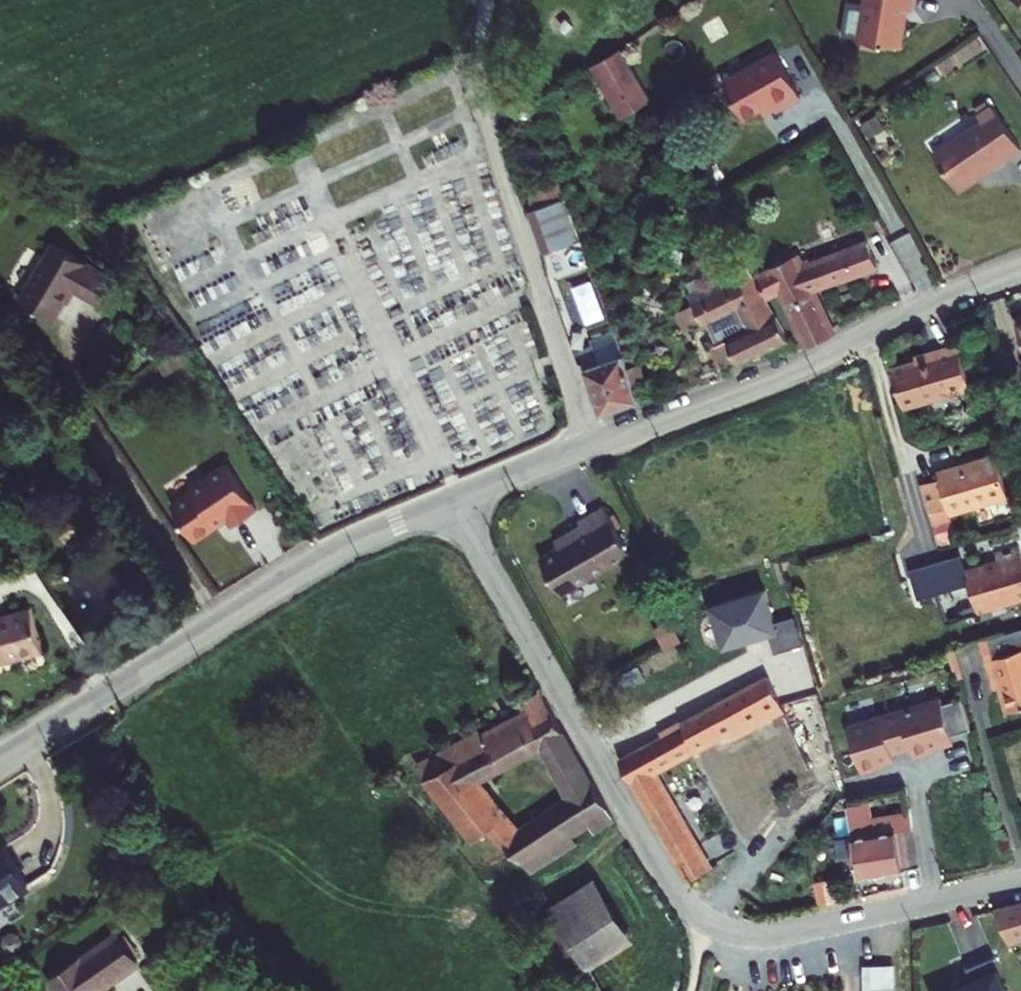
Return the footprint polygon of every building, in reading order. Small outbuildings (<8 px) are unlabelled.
[(869,29),(909,35),(916,0),(874,0),(869,29)] [(631,42),(602,61),(635,111),(663,95),(631,42)] [(789,43),(737,72),(757,109),(785,94),(789,102),(814,88),(789,43)] [(991,103),(995,109),(943,141),(966,176),(996,158),(998,163),(1020,149),(1020,120),(1005,95),(991,103)] [(996,158),(966,176),(969,180),(998,163),(996,158)] [(568,193),(530,207),(545,249),(583,235),(568,193)] [(119,266),(57,231),(24,287),(60,308),(77,279),(103,294),(119,266)] [(787,258),(765,266),(777,287),(792,282),(819,335),(841,325),(837,316),(820,278),(883,252),(875,233),(821,254),(819,250),(790,263),(787,258)] [(750,273),(701,292),(710,312),(720,336),(729,355),(744,349),(746,353),(798,332),(782,294),(777,287),(765,266),(758,254),(750,257),(750,273)] [(1016,356),(1020,354),(1020,311),(1017,305),(1000,311),(1016,356)] [(621,340),(616,328),(594,337),(595,342),(598,349),(621,340)] [(877,361),(888,398),(958,378),(944,334),(914,343),(916,349),(877,361)] [(595,342),(582,347),(604,409),(640,395),(621,340),(598,349),(595,342)] [(6,457),(11,455),(13,450),(11,445),(7,444),(2,445),(0,450),(2,455),(6,457)] [(929,472),(908,478),(921,519),(941,513),(939,507),(996,490),(982,446),(926,464),(929,472)] [(205,478),(183,491),(206,530),(241,508),(245,516),(271,500),(241,451),(202,474),(205,478)] [(534,542),(553,578),(625,542),(599,493),(574,505),(577,511),(581,518),(566,526),(534,542)] [(562,518),(566,526),(581,518),(577,511),(562,518)] [(117,537),(80,561),(110,605),(147,580),(117,537)] [(967,611),(1020,594),(1020,577),(1012,547),(990,554),(992,560),(955,571),(967,611)] [(768,621),(757,590),(705,609),(719,648),(761,633),(771,630),(768,621)] [(47,594),(13,603),(11,598),(0,601),(0,655),(59,638),(47,594)] [(670,613),(648,624),(658,644),(659,644),(680,634),(670,613)] [(797,644),(787,615),(768,621),(771,630),(761,633),(768,653),(797,644)] [(1003,709),(1020,703),(1020,621),(975,634),(981,653),(980,653),(986,672),(991,671),(1003,709)] [(692,863),(707,854),(649,759),(713,723),(717,730),(766,702),(759,690),(750,673),(727,687),(678,715),(617,751),(686,867),(692,863)] [(477,722),(412,759),(421,774),(470,836),(487,823),(505,810),(474,772),(535,737),(555,772),(578,758),(534,682),(518,693),(523,702),(479,727),(477,722)] [(943,721),(957,716),(950,694),(933,700),(931,693),(845,721),(859,765),(880,758),(879,754),(894,749),(892,745),(905,741),(909,754),(934,746),(930,735),(946,730),(943,721)] [(578,758),(555,772),(567,791),(589,777),(578,758)] [(515,822),(503,830),(521,853),(525,850),(533,863),(576,834),(570,825),(583,817),(590,829),(611,816),(599,797),(601,796),(595,785),(589,777),(567,791),(515,822)] [(840,804),(853,873),(899,865),(891,823),(861,829),(856,801),(840,804)] [(505,810),(487,823),(496,834),(503,830),(515,822),(505,810)] [(909,820),(891,823),(899,865),(916,862),(909,820)] [(0,831),(0,888),(34,867),(8,826),(0,831)] [(590,868),(544,898),(585,961),(631,931),(590,868)] [(1020,929),(1020,896),(995,901),(1008,935),(1020,929)] [(52,975),(63,990),(108,990),(102,982),(138,957),(120,928),(52,975)] [(993,972),(1001,969),(992,947),(959,961),(968,982),(948,990),(1001,990),(993,972)] [(892,977),(891,954),(861,956),(863,990),(872,990),(871,978),(892,977)] [(892,977),(871,978),(872,990),(893,990),(892,977)]
